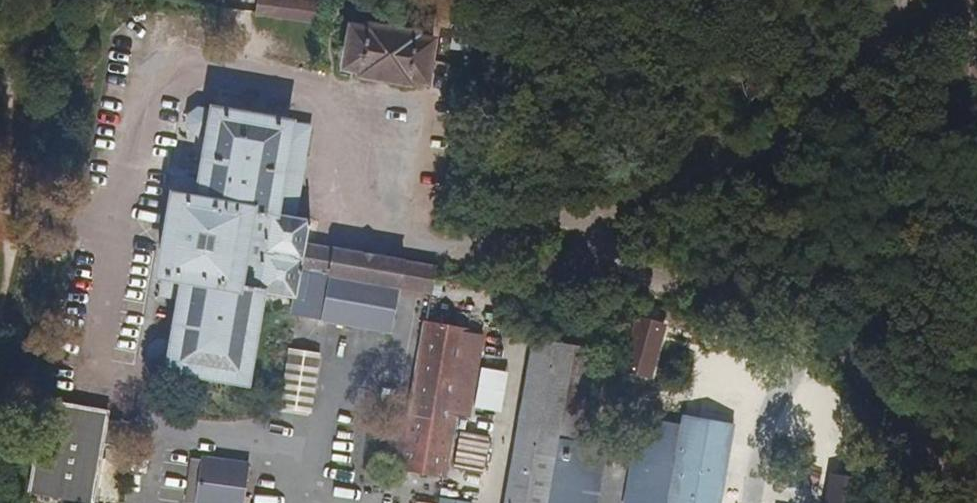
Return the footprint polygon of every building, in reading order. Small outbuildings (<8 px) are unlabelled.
[(319,24),(323,1),(319,0),(256,0),(254,14),(319,24)] [(361,76),(412,83),(412,78),(429,80),(435,39),(418,37),(419,32),(369,24),(368,30),(351,27),(345,68),(362,71),(361,76)] [(155,366),(251,382),(266,293),(295,298),(292,315),(393,332),(400,289),(431,294),(436,266),(335,249),(334,251),(306,246),(310,224),(294,221),(310,129),(215,113),(214,119),(197,116),(189,121),(187,135),(192,143),(210,145),(203,184),(202,190),(186,187),(181,194),(175,199),(161,280),(168,280),(168,296),(184,298),(177,342),(159,339),(152,345),(150,358),(155,366)] [(622,369),(650,378),(665,327),(638,319),(622,369)] [(400,472),(446,478),(458,417),(469,419),(484,338),(469,336),(470,331),(425,322),(406,419),(391,416),(384,454),(403,458),(400,472)] [(607,449),(576,444),(591,353),(576,346),(532,338),(504,502),(597,502),(607,449)] [(322,353),(290,348),(281,409),(313,414),(322,353)] [(91,502),(94,502),(111,411),(61,401),(45,398),(27,491),(91,502)] [(734,420),(682,411),(680,423),(639,417),(625,502),(721,502),(734,420)] [(249,466),(202,460),(202,463),(193,462),(188,502),(244,502),(249,466)] [(866,479),(832,473),(827,502),(862,502),(866,479)]
